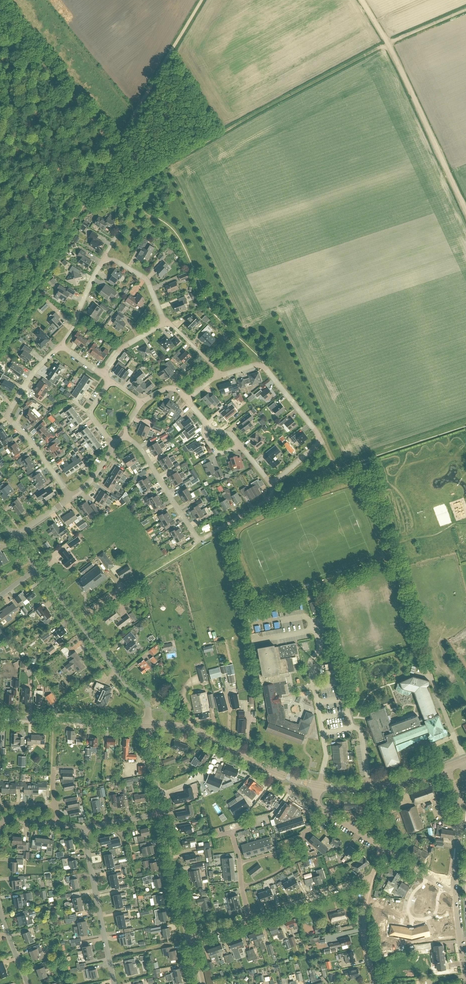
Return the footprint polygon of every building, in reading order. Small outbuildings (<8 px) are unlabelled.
[(83,224),(89,227),(91,223),(87,221),(89,218),(87,217),(83,224)] [(99,217),(95,224),(104,230),(107,226),(111,228),(114,222),(108,218),(106,221),(99,217)] [(93,248),(97,250),(100,246),(101,247),(103,243),(97,239),(99,236),(92,232),(89,237),(93,239),(89,245),(93,247),(93,248)] [(143,238),(139,246),(143,248),(137,258),(142,261),(145,257),(148,259),(154,248),(150,245),(149,246),(147,244),(149,241),(143,238)] [(79,262),(87,267),(87,266),(89,266),(92,261),(84,256),(86,253),(81,250),(78,255),(81,257),(81,259),(79,262)] [(168,265),(163,261),(159,266),(161,268),(156,273),(161,277),(167,270),(165,268),(168,265)] [(70,276),(69,276),(67,280),(72,283),(72,282),(77,285),(82,276),(78,274),(80,270),(73,266),(69,271),(72,273),(70,276)] [(114,270),(111,274),(113,275),(108,281),(114,286),(117,281),(118,282),(123,275),(119,272),(118,273),(114,270)] [(186,273),(179,276),(181,281),(188,279),(186,273)] [(176,281),(172,283),(172,284),(166,286),(169,293),(179,289),(176,281)] [(56,296),(65,302),(68,296),(72,298),(75,292),(69,288),(68,290),(60,285),(57,289),(59,291),(56,296)] [(100,292),(100,293),(107,299),(109,296),(113,298),(117,293),(111,289),(109,292),(103,288),(102,290),(101,290),(100,290),(100,291),(100,292)] [(144,298),(139,294),(135,299),(130,295),(126,301),(134,307),(137,304),(141,307),(145,302),(143,300),(144,298)] [(180,302),(173,304),(176,312),(186,308),(184,304),(188,303),(185,296),(178,299),(180,302)] [(94,303),(87,313),(93,317),(95,318),(97,315),(99,317),(103,310),(101,309),(94,303)] [(124,313),(128,308),(122,303),(118,309),(124,313)] [(52,316),(54,317),(49,322),(54,328),(57,326),(58,328),(62,324),(58,320),(60,318),(55,312),(52,316)] [(115,328),(119,331),(121,328),(122,329),(126,324),(122,321),(124,318),(124,316),(118,312),(117,313),(113,317),(114,319),(116,320),(114,323),(117,326),(115,328)] [(190,330),(196,324),(197,325),(200,322),(199,321),(200,320),(195,315),(194,316),(191,314),(188,316),(184,319),(187,321),(188,322),(185,325),(190,330)] [(204,334),(199,339),(202,342),(203,341),(209,347),(216,340),(209,333),(213,330),(208,325),(202,331),(204,334)] [(40,339),(36,343),(41,348),(50,339),(40,328),(34,334),(40,339)] [(74,342),(78,345),(84,338),(80,335),(81,333),(78,331),(74,337),(77,338),(74,342)] [(173,348),(180,341),(176,337),(171,341),(166,336),(162,340),(159,343),(162,346),(162,345),(166,349),(168,347),(170,348),(171,349),(172,349),(173,349),(173,348)] [(78,345),(82,348),(85,344),(88,346),(91,341),(89,339),(88,340),(84,338),(78,345)] [(90,354),(94,357),(100,349),(96,346),(97,345),(94,343),(89,350),(91,352),(90,354)] [(32,359),(33,357),(29,354),(32,350),(25,344),(21,350),(22,351),(20,353),(21,355),(20,357),(29,363),(30,361),(32,361),(32,359)] [(138,350),(141,354),(144,358),(152,354),(155,358),(158,356),(154,349),(151,351),(147,345),(143,348),(142,347),(138,350)] [(100,358),(102,360),(109,351),(105,349),(103,352),(100,349),(94,357),(99,360),(100,358)] [(181,356),(179,354),(175,359),(178,362),(181,360),(184,363),(191,356),(186,352),(181,356)] [(14,359),(11,362),(13,364),(10,368),(13,371),(12,372),(20,377),(24,371),(19,368),(21,364),(14,359)] [(114,373),(119,376),(124,369),(126,366),(119,361),(115,366),(118,368),(114,373)] [(161,372),(158,374),(161,378),(164,376),(165,376),(164,376),(166,379),(174,373),(173,371),(176,369),(170,361),(169,361),(165,364),(164,364),(166,368),(161,371),(161,372)] [(51,370),(58,375),(61,371),(63,373),(66,368),(60,364),(58,366),(56,365),(55,367),(54,366),(51,370)] [(119,376),(124,380),(128,375),(130,377),(134,372),(129,368),(127,371),(124,369),(119,376)] [(48,380),(56,385),(59,380),(61,377),(58,375),(51,370),(49,373),(50,374),(48,376),(50,377),(48,380)] [(134,387),(135,388),(144,381),(141,379),(145,375),(141,370),(134,376),(136,379),(132,383),(134,386),(134,387)] [(243,379),(238,381),(241,388),(246,387),(245,384),(251,382),(252,385),(261,382),(261,381),(259,373),(258,372),(250,375),(249,376),(250,378),(244,380),(243,379)] [(0,380),(0,382),(3,384),(1,386),(10,391),(14,384),(8,381),(10,378),(3,374),(1,378),(0,380)] [(82,380),(90,385),(93,380),(85,375),(82,380)] [(40,380),(37,385),(47,392),(48,390),(45,388),(47,385),(50,387),(52,384),(47,380),(44,383),(40,380)] [(78,385),(86,390),(90,385),(82,380),(78,385)] [(138,390),(140,393),(145,389),(147,392),(154,386),(150,381),(146,384),(144,381),(135,388),(136,390),(138,390)] [(233,392),(239,390),(237,383),(232,385),(230,381),(219,385),(222,393),(233,390),(233,392)] [(36,396),(41,400),(47,392),(37,385),(33,390),(38,394),(36,396)] [(75,390),(83,395),(86,390),(78,385),(75,390)] [(261,394),(266,401),(270,398),(274,395),(268,388),(262,392),(261,390),(255,395),(257,398),(261,394)] [(72,395),(80,400),(83,395),(75,390),(72,395)] [(216,404),(219,402),(215,396),(212,398),(208,394),(203,398),(209,406),(212,403),(214,405),(216,403),(216,404)] [(164,401),(159,408),(163,410),(166,412),(168,413),(175,403),(170,400),(167,404),(164,401)] [(274,412),(277,415),(285,409),(281,404),(278,406),(275,402),(268,407),(273,413),(274,412)] [(175,403),(168,413),(170,414),(172,411),(175,413),(172,418),(176,420),(177,419),(182,411),(179,409),(180,407),(175,403)] [(232,405),(221,413),(226,419),(237,411),(232,405)] [(25,417),(29,420),(35,414),(32,410),(33,409),(31,407),(26,411),(28,413),(25,417)] [(68,417),(76,412),(72,407),(65,412),(64,412),(61,414),(62,416),(65,414),(68,417)] [(69,425),(72,423),(72,422),(79,416),(76,412),(68,417),(71,421),(67,423),(69,425)] [(249,413),(244,417),(246,420),(244,421),(244,422),(239,426),(243,432),(249,428),(250,429),(254,426),(250,422),(254,419),(249,413)] [(29,420),(32,424),(36,421),(38,423),(42,419),(40,416),(39,417),(35,414),(29,420)] [(71,428),(72,430),(76,427),(75,427),(83,421),(79,416),(72,422),(72,423),(74,425),(71,428)] [(181,417),(176,422),(177,425),(181,430),(183,428),(185,430),(184,430),(182,432),(194,423),(190,419),(187,421),(185,422),(181,417)] [(284,420),(279,424),(281,426),(284,423),(286,425),(284,427),(284,428),(287,432),(288,432),(290,430),(294,427),(295,428),(298,425),(292,417),(289,419),(286,422),(284,420)] [(37,432),(41,436),(49,428),(49,427),(47,429),(44,426),(46,424),(43,421),(36,428),(38,431),(37,432)] [(194,423),(182,432),(188,440),(195,434),(193,431),(197,429),(193,424),(194,423)] [(139,429),(153,434),(154,432),(149,430),(150,427),(142,424),(142,425),(141,425),(139,429)] [(83,437),(91,432),(87,427),(80,432),(79,432),(76,434),(77,436),(80,434),(83,437)] [(41,436),(44,440),(45,439),(48,442),(51,440),(56,435),(49,428),(41,436)] [(138,434),(146,438),(147,435),(152,437),(153,434),(139,429),(137,432),(139,433),(138,434)] [(87,442),(94,436),(91,432),(83,437),(86,441),(83,443),(84,445),(87,443),(87,442)] [(1,446),(7,442),(5,440),(8,437),(5,433),(0,437),(0,442),(1,443),(0,443),(0,445),(1,446)] [(251,437),(254,441),(252,443),(256,449),(264,443),(260,437),(259,437),(256,433),(251,437)] [(304,441),(308,438),(304,433),(298,437),(296,434),(290,438),(294,443),(297,441),(301,445),(305,442),(304,441)] [(88,450),(91,448),(90,447),(98,441),(94,436),(87,442),(87,443),(89,446),(86,448),(88,450)] [(48,448),(51,452),(59,447),(57,444),(59,443),(56,439),(50,443),(51,446),(48,448)] [(173,439),(169,441),(173,448),(177,446),(173,439)] [(8,448),(11,452),(19,447),(16,443),(14,444),(13,441),(5,447),(7,449),(8,448)] [(90,453),(91,455),(95,452),(94,451),(101,446),(98,441),(90,447),(91,448),(93,450),(90,453)] [(197,452),(199,456),(204,452),(202,449),(204,448),(200,442),(198,444),(196,441),(188,447),(191,452),(194,450),(196,453),(197,452)] [(149,448),(151,452),(164,444),(163,442),(159,444),(157,442),(150,446),(150,448),(149,448)] [(155,455),(155,456),(163,451),(161,449),(166,446),(164,444),(151,452),(154,455),(155,455)] [(280,462),(275,456),(281,452),(275,445),(266,453),(269,456),(265,459),(268,462),(269,462),(273,468),(280,462)] [(12,457),(14,460),(21,456),(19,453),(22,451),(19,447),(11,452),(14,456),(12,457)] [(58,455),(60,457),(66,453),(63,449),(61,450),(59,447),(51,452),(55,457),(58,455)] [(128,456),(136,469),(138,467),(135,463),(138,462),(133,454),(132,455),(131,454),(128,456)] [(22,462),(25,466),(32,461),(29,456),(26,458),(24,456),(18,460),(20,463),(22,462)] [(73,457),(80,468),(85,465),(80,457),(78,459),(75,456),(73,457)] [(131,466),(133,470),(136,469),(128,456),(124,458),(125,459),(124,460),(128,467),(131,466)] [(160,462),(162,466),(175,458),(174,456),(169,458),(168,456),(160,460),(161,461),(160,462)] [(231,458),(232,461),(228,462),(230,470),(234,469),(233,466),(237,465),(238,469),(243,467),(242,462),(239,462),(237,456),(231,458)] [(71,463),(76,470),(80,468),(73,457),(71,459),(73,462),(71,463)] [(165,468),(166,470),(173,465),(172,463),(176,460),(175,458),(162,466),(164,469),(165,468)] [(26,472),(28,474),(34,470),(32,468),(36,465),(32,461),(25,466),(28,471),(26,472)] [(65,463),(72,473),(76,470),(71,463),(69,465),(67,461),(65,463)] [(213,476),(216,475),(216,477),(217,478),(223,475),(220,469),(216,471),(215,471),(210,461),(203,465),(208,475),(212,474),(213,476)] [(63,469),(68,476),(72,473),(65,463),(63,464),(65,467),(63,469)] [(113,471),(126,479),(127,477),(123,474),(124,472),(117,467),(116,469),(115,468),(113,471)] [(111,476),(119,481),(120,479),(124,482),(126,479),(113,471),(111,475),(112,475),(111,476)] [(169,477),(171,481),(184,474),(183,471),(179,474),(177,472),(169,477)] [(35,472),(29,476),(31,479),(33,477),(36,482),(43,477),(40,472),(37,474),(35,472)] [(171,481),(174,486),(183,481),(181,479),(186,476),(184,474),(171,481)] [(107,480),(120,488),(121,486),(117,484),(119,481),(111,476),(110,478),(109,477),(107,480)] [(137,479),(141,487),(150,482),(148,478),(144,480),(142,476),(137,479)] [(37,484),(35,486),(36,488),(37,488),(39,490),(45,486),(43,483),(47,481),(43,477),(36,482),(37,484)] [(114,488),(119,491),(120,488),(107,480),(105,484),(106,484),(105,486),(113,490),(114,488)] [(250,488),(255,497),(261,493),(258,488),(260,486),(257,480),(251,483),(253,486),(250,488)] [(17,485),(23,492),(26,490),(20,482),(17,485)] [(141,487),(146,495),(151,491),(149,488),(152,486),(150,482),(141,487)] [(1,495),(5,500),(10,496),(9,494),(14,491),(9,484),(5,487),(2,483),(0,485),(0,491),(2,494),(1,495)] [(182,498),(191,493),(186,485),(180,489),(183,492),(179,494),(182,498)] [(246,494),(250,500),(255,497),(250,488),(248,490),(246,487),(240,490),(244,496),(246,494)] [(44,497),(47,501),(56,494),(51,488),(45,493),(43,490),(36,494),(40,500),(44,497)] [(228,488),(225,490),(226,493),(230,499),(232,497),(236,504),(241,500),(237,493),(234,494),(233,493),(228,488)] [(98,495),(111,503),(112,501),(108,498),(109,495),(102,491),(101,492),(100,491),(98,495)] [(147,497),(144,498),(149,506),(151,504),(160,499),(158,495),(154,497),(152,493),(147,496),(147,497)] [(187,501),(190,504),(195,501),(191,493),(182,498),(184,503),(187,501)] [(226,499),(221,502),(223,506),(222,507),(224,511),(231,507),(227,500),(230,499),(226,493),(224,495),(226,499)] [(105,502),(109,505),(111,503),(98,495),(96,498),(97,499),(96,500),(103,505),(105,502)] [(13,506),(16,511),(19,515),(25,510),(22,507),(23,507),(20,504),(21,503),(18,499),(13,503),(14,505),(13,506)] [(160,499),(151,504),(156,512),(161,509),(159,505),(162,503),(160,499)] [(190,511),(193,515),(202,510),(199,506),(203,503),(201,500),(191,505),(194,509),(190,511)] [(83,512),(86,516),(91,512),(93,515),(95,514),(99,511),(94,504),(90,507),(86,502),(82,505),(79,507),(83,512)] [(199,517),(201,521),(208,516),(207,514),(208,514),(205,508),(202,510),(193,515),(195,519),(199,517)] [(157,513),(162,521),(170,516),(168,512),(165,514),(162,510),(157,513)] [(68,513),(62,517),(68,525),(74,521),(76,522),(77,522),(82,529),(88,525),(83,519),(80,521),(78,518),(73,511),(69,514),(68,513)] [(162,521),(166,529),(172,526),(169,522),(173,520),(170,516),(162,521)] [(51,529),(48,531),(50,535),(53,533),(55,535),(54,535),(55,537),(58,537),(58,536),(60,535),(61,536),(68,532),(64,526),(59,529),(55,523),(49,527),(51,529)] [(169,530),(173,537),(182,532),(180,528),(177,530),(174,526),(169,530)] [(173,537),(178,545),(184,542),(181,538),(185,536),(182,532),(173,537)] [(78,537),(68,543),(71,548),(81,541),(78,537)] [(64,565),(65,566),(66,567),(67,568),(68,567),(69,567),(71,566),(71,565),(76,560),(71,553),(70,554),(66,549),(60,554),(64,559),(61,560),(64,563),(64,565)] [(8,561),(5,555),(3,556),(0,550),(0,565),(8,561)] [(114,566),(104,552),(98,556),(109,570),(114,566)] [(80,571),(82,574),(94,565),(91,562),(80,571)] [(84,576),(81,579),(82,580),(78,582),(85,591),(90,587),(92,589),(107,577),(98,565),(84,576)] [(123,579),(134,572),(130,566),(120,573),(123,579)] [(25,595),(23,592),(14,598),(18,603),(22,600),(23,602),(27,599),(29,601),(29,600),(30,600),(32,599),(32,598),(36,595),(34,593),(32,590),(25,595)] [(320,604),(318,605),(317,601),(310,603),(313,612),(314,612),(315,614),(322,612),(320,604)] [(2,611),(3,612),(0,614),(0,617),(1,619),(2,620),(5,618),(8,622),(13,618),(10,615),(18,609),(14,603),(9,607),(9,606),(2,611)] [(35,610),(40,617),(43,615),(46,619),(43,621),(45,623),(46,624),(50,621),(50,620),(49,618),(52,616),(49,613),(50,612),(47,608),(45,610),(42,605),(35,610)] [(103,618),(108,624),(116,618),(119,622),(116,624),(120,628),(131,620),(128,615),(122,620),(114,609),(103,618)] [(129,614),(135,622),(138,619),(133,612),(129,614)] [(56,640),(59,644),(64,640),(61,636),(67,632),(66,631),(67,630),(66,629),(65,629),(63,626),(56,631),(53,634),(57,640),(56,640)] [(47,631),(39,637),(43,642),(50,636),(47,631)] [(134,650),(136,650),(136,649),(139,646),(134,640),(136,638),(130,632),(123,638),(129,644),(125,647),(131,653),(134,650)] [(258,652),(255,653),(255,656),(259,679),(261,686),(264,685),(287,681),(286,676),(287,675),(289,675),(289,672),(291,671),(294,671),(293,663),(291,655),(298,653),(296,643),(274,647),(274,645),(258,648),(258,652)] [(154,647),(148,651),(152,656),(158,652),(154,647)] [(75,652),(70,656),(73,659),(70,662),(71,663),(66,666),(69,670),(74,667),(78,671),(84,667),(78,659),(80,658),(75,652)] [(154,664),(154,663),(155,665),(158,663),(153,656),(150,659),(154,664)] [(144,660),(139,664),(142,668),(140,670),(143,673),(150,668),(151,669),(154,666),(148,659),(145,662),(144,660)] [(227,675),(229,683),(235,682),(233,674),(234,674),(232,663),(224,665),(220,666),(222,674),(226,673),(227,675)] [(202,682),(208,681),(204,666),(198,668),(202,682)] [(208,670),(211,679),(221,676),(219,667),(208,670)] [(319,672),(319,675),(319,677),(339,674),(338,669),(319,672)] [(378,745),(386,766),(397,766),(400,761),(397,751),(412,742),(419,738),(427,737),(429,742),(432,742),(448,735),(446,729),(444,728),(439,716),(440,715),(436,709),(428,687),(430,684),(429,681),(413,676),(397,683),(395,690),(399,693),(409,696),(412,692),(414,692),(423,717),(419,719),(417,715),(416,715),(414,716),(413,715),(395,721),(396,722),(391,724),(390,720),(391,719),(387,710),(386,711),(385,707),(384,706),(369,712),(369,713),(371,718),(367,719),(367,721),(369,727),(368,728),(372,737),(373,737),(376,745),(377,745),(378,745)] [(287,681),(264,685),(269,713),(267,715),(267,718),(268,720),(269,723),(266,730),(302,743),(304,737),(305,735),(306,733),(307,733),(314,715),(307,712),(304,720),(301,719),(299,724),(296,723),(296,724),(288,721),(288,722),(285,721),(285,720),(285,719),(286,717),(283,706),(282,707),(280,698),(283,697),(282,696),(282,695),(286,694),(285,684),(287,684),(287,681)] [(94,688),(100,691),(100,690),(102,691),(98,700),(99,700),(97,704),(98,705),(99,706),(100,706),(101,706),(103,707),(105,703),(107,704),(111,693),(109,692),(111,689),(97,682),(94,688)] [(30,697),(30,688),(22,688),(22,696),(23,696),(23,703),(24,704),(26,704),(29,704),(29,697),(30,697)] [(7,703),(9,703),(13,703),(13,694),(16,695),(17,690),(8,690),(7,694),(6,694),(6,703),(7,703)] [(40,705),(41,705),(42,704),(43,696),(43,691),(35,690),(35,696),(36,696),(36,704),(39,704),(40,705)] [(196,717),(199,717),(199,719),(209,717),(208,713),(209,713),(208,708),(209,708),(205,692),(191,695),(196,717)] [(50,694),(46,697),(48,699),(49,698),(52,704),(56,701),(53,695),(52,696),(50,694)] [(214,697),(218,712),(228,710),(224,694),(214,697)] [(229,696),(231,703),(233,709),(239,707),(237,695),(229,696)] [(243,713),(239,712),(239,719),(238,732),(245,732),(245,728),(246,728),(246,719),(242,719),(243,713)] [(68,743),(73,743),(73,739),(76,739),(76,735),(75,735),(75,731),(72,731),(71,730),(70,730),(69,731),(67,731),(67,735),(68,735),(68,739),(68,743)] [(12,746),(17,747),(17,746),(20,746),(20,745),(23,745),(23,739),(23,737),(17,737),(17,734),(16,734),(16,733),(14,733),(13,734),(12,734),(12,743),(12,746)] [(28,745),(33,745),(33,743),(45,744),(45,736),(40,736),(40,735),(32,735),(32,738),(28,738),(28,745)] [(91,744),(91,746),(91,749),(90,749),(89,753),(91,753),(91,752),(97,752),(97,747),(98,738),(97,738),(96,737),(95,737),(94,738),(91,738),(91,741),(90,741),(90,744),(91,744)] [(106,743),(106,748),(109,748),(109,744),(115,744),(115,739),(107,738),(107,743),(106,743)] [(129,759),(136,759),(136,755),(128,754),(129,747),(130,739),(123,738),(123,742),(124,742),(123,747),(124,747),(124,754),(123,754),(123,759),(129,759)] [(172,748),(186,753),(188,746),(180,743),(180,741),(175,739),(172,748)] [(337,766),(338,769),(346,768),(346,764),(347,763),(347,760),(348,760),(346,741),(337,742),(337,745),(332,745),(334,766),(337,766)] [(194,756),(191,761),(190,763),(195,766),(197,763),(201,765),(203,762),(204,763),(209,756),(203,752),(198,759),(194,756)] [(174,756),(162,761),(164,766),(176,761),(174,756)] [(209,775),(206,782),(220,788),(220,787),(221,785),(225,775),(226,775),(227,775),(231,776),(231,775),(236,777),(239,769),(233,767),(233,766),(226,763),(224,766),(220,765),(215,777),(209,775)] [(63,773),(63,779),(73,779),(74,779),(75,779),(75,777),(73,777),(73,774),(74,774),(74,770),(61,770),(61,773),(63,773)] [(241,787),(238,790),(252,800),(257,794),(258,795),(263,789),(256,783),(252,780),(253,779),(250,776),(247,779),(244,783),(241,787)] [(64,782),(65,790),(77,788),(76,785),(74,786),(73,782),(75,782),(74,779),(73,779),(63,779),(61,779),(61,782),(64,782)] [(9,793),(9,783),(4,783),(4,781),(0,781),(0,788),(2,788),(2,794),(6,794),(6,792),(9,793)] [(16,788),(20,789),(20,782),(15,782),(15,784),(9,783),(9,793),(16,793),(16,788)] [(24,793),(31,794),(32,784),(26,784),(26,782),(20,782),(20,789),(24,789),(24,793)] [(31,794),(38,794),(38,793),(40,793),(43,791),(43,790),(46,790),(47,782),(43,782),(43,783),(37,783),(37,785),(36,785),(36,783),(32,783),(32,784),(31,794)] [(97,787),(99,798),(105,797),(103,785),(99,786),(100,786),(97,787)] [(410,792),(415,805),(436,797),(432,786),(425,788),(425,787),(410,792)] [(177,795),(173,796),(174,799),(173,799),(174,802),(175,804),(181,802),(181,803),(184,802),(186,801),(186,800),(194,798),(191,787),(185,789),(186,793),(179,794),(177,795)] [(268,803),(272,805),(274,802),(277,798),(273,795),(269,793),(268,796),(267,795),(265,798),(266,798),(263,801),(268,804),(268,803)] [(117,806),(118,808),(125,806),(123,799),(124,799),(124,796),(117,797),(116,794),(110,795),(112,803),(113,803),(114,806),(115,807),(117,806)] [(138,795),(138,794),(134,795),(136,803),(146,801),(145,794),(138,795)] [(68,802),(69,807),(69,808),(79,805),(80,806),(80,805),(80,803),(78,804),(77,800),(78,800),(78,796),(65,799),(65,802),(68,802)] [(244,798),(230,807),(235,815),(249,807),(244,798)] [(101,806),(100,800),(92,801),(94,812),(101,811),(100,806),(101,806)] [(353,811),(353,816),(356,816),(356,810),(359,810),(359,800),(341,800),(341,811),(353,811)] [(277,824),(280,834),(281,834),(280,831),(304,823),(305,825),(302,816),(300,812),(301,812),(298,810),(299,808),(292,804),(292,803),(290,802),(289,802),(288,805),(285,803),(283,806),(282,806),(274,820),(275,825),(277,824)] [(177,813),(178,819),(185,818),(185,816),(193,814),(191,804),(186,805),(187,812),(184,812),(184,811),(177,813)] [(69,811),(71,817),(80,815),(79,809),(80,809),(80,806),(79,805),(69,808),(69,807),(66,808),(67,811),(69,811)] [(400,811),(408,833),(423,828),(415,806),(400,811)] [(179,826),(180,832),(185,831),(185,834),(192,832),(191,825),(187,825),(179,826)] [(441,836),(453,838),(454,831),(442,829),(442,825),(437,825),(436,836),(441,836)] [(150,834),(148,828),(140,829),(142,835),(137,836),(138,842),(145,841),(144,835),(150,834)] [(110,836),(100,838),(102,845),(108,843),(109,847),(121,844),(120,839),(111,841),(110,836)] [(308,841),(324,853),(327,849),(328,850),(332,845),(339,848),(342,842),(333,838),(331,840),(326,836),(320,842),(313,836),(308,841)] [(18,849),(25,850),(26,842),(22,841),(22,837),(13,837),(13,843),(13,844),(18,845),(18,849)] [(38,845),(42,845),(43,838),(36,837),(36,840),(33,839),(32,840),(32,844),(31,849),(37,849),(38,845)] [(43,838),(42,845),(47,846),(47,850),(46,853),(51,854),(52,851),(52,846),(49,845),(50,839),(43,838)] [(182,841),(183,847),(190,846),(191,847),(195,846),(195,843),(196,843),(195,838),(185,840),(182,841)] [(271,848),(268,838),(262,840),(265,850),(271,848)] [(61,840),(62,843),(66,842),(68,848),(74,847),(72,839),(66,840),(66,839),(61,840)] [(265,850),(262,840),(255,842),(258,852),(265,850)] [(142,851),(143,855),(148,854),(154,853),(152,845),(147,846),(146,842),(140,844),(142,851)] [(258,852),(255,842),(248,844),(251,854),(258,852)] [(251,854),(248,844),(241,846),(244,856),(251,854)] [(452,844),(443,845),(444,853),(447,853),(447,851),(452,850),(452,852),(453,852),(452,844)] [(352,853),(355,849),(350,846),(344,854),(349,858),(353,853),(352,853)] [(418,859),(425,863),(427,860),(426,859),(427,856),(428,857),(429,854),(422,850),(422,851),(414,846),(410,853),(417,857),(418,859)] [(104,855),(106,861),(118,859),(117,858),(113,859),(112,855),(117,854),(116,849),(109,850),(110,854),(104,855)] [(328,854),(330,860),(337,858),(335,852),(328,854)] [(195,853),(185,855),(186,863),(201,860),(200,856),(196,857),(195,853)] [(358,862),(353,866),(357,872),(363,868),(363,867),(369,863),(364,857),(363,858),(362,856),(357,860),(358,862)] [(64,866),(70,865),(71,868),(77,867),(76,859),(71,860),(70,857),(62,859),(64,866)] [(222,859),(223,866),(233,865),(233,857),(222,859)] [(12,862),(11,871),(18,871),(18,864),(23,864),(23,859),(17,859),(16,862),(12,862)] [(106,861),(107,867),(114,866),(113,861),(118,860),(118,859),(106,861)] [(152,859),(147,861),(148,865),(151,865),(152,871),(158,869),(156,861),(153,862),(152,859)] [(255,877),(266,869),(262,864),(252,873),(255,877)] [(389,880),(383,890),(390,894),(392,891),(403,897),(409,887),(407,885),(402,882),(400,884),(399,886),(396,884),(398,883),(396,882),(398,878),(398,877),(400,874),(394,870),(393,871),(391,870),(388,868),(385,873),(390,877),(388,879),(389,880)] [(314,877),(305,880),(307,886),(312,884),(311,882),(315,881),(316,884),(322,882),(321,879),(325,878),(322,869),(317,871),(318,876),(314,877)] [(194,881),(196,887),(203,886),(202,879),(199,870),(197,870),(189,872),(190,875),(191,875),(192,882),(194,881)] [(234,871),(224,873),(224,880),(235,879),(234,871)] [(109,875),(111,881),(123,879),(122,878),(118,879),(117,875),(122,874),(121,872),(117,873),(117,874),(109,875)] [(67,883),(72,882),(73,888),(79,887),(77,878),(74,879),(73,875),(66,876),(67,883)] [(155,881),(156,888),(162,886),(160,878),(154,879),(153,875),(146,876),(147,883),(155,881)] [(13,889),(20,888),(19,885),(25,885),(25,882),(24,882),(24,878),(24,877),(24,876),(18,876),(18,880),(12,881),(12,882),(12,885),(13,885),(13,889)] [(294,877),(289,880),(294,889),(299,886),(294,877)] [(111,881),(112,888),(120,886),(119,881),(123,880),(123,879),(111,881)] [(289,880),(283,883),(288,892),(294,889),(289,880)] [(274,899),(270,889),(264,891),(268,901),(274,899)] [(268,901),(264,891),(258,893),(262,903),(268,901)] [(113,895),(115,902),(127,899),(127,898),(122,899),(121,895),(126,895),(125,892),(121,893),(121,894),(113,895)] [(229,904),(239,901),(238,895),(232,897),(231,892),(226,893),(229,904)] [(14,898),(16,907),(23,906),(23,905),(27,905),(26,899),(32,899),(31,893),(29,893),(23,893),(24,897),(14,898)] [(153,900),(150,901),(151,905),(164,903),(163,895),(157,896),(157,895),(152,896),(153,900)] [(65,906),(71,905),(82,903),(81,897),(73,898),(74,902),(70,902),(68,901),(66,902),(64,904),(65,906)] [(201,899),(197,900),(198,904),(202,904),(203,911),(210,909),(208,897),(201,899)] [(418,902),(420,907),(435,904),(434,898),(418,902)] [(115,902),(116,908),(124,906),(123,902),(127,901),(127,899),(115,902)] [(241,907),(239,901),(229,904),(230,910),(228,910),(229,915),(236,914),(235,909),(241,907)] [(75,906),(76,911),(84,910),(82,903),(71,905),(71,907),(75,906)] [(35,908),(29,909),(23,911),(24,915),(18,916),(20,925),(26,923),(27,925),(33,923),(32,920),(38,918),(35,908)] [(166,911),(160,912),(160,909),(154,910),(155,915),(156,918),(155,919),(156,924),(161,923),(161,921),(167,919),(166,911)] [(338,910),(338,912),(329,914),(332,923),(347,919),(344,909),(338,910)] [(117,916),(118,922),(130,920),(130,919),(125,920),(125,916),(129,915),(128,913),(124,914),(117,916)] [(66,921),(67,926),(73,925),(73,923),(78,922),(77,915),(70,917),(71,920),(66,921)] [(294,919),(285,922),(288,928),(294,926),(295,929),(298,928),(296,923),(294,919)] [(118,922),(119,928),(127,927),(126,922),(130,921),(130,920),(118,922)] [(74,927),(74,930),(87,927),(86,921),(78,922),(78,926),(74,927)] [(162,930),(163,936),(170,935),(168,926),(163,926),(162,925),(150,927),(151,932),(162,930)] [(269,928),(271,933),(272,937),(278,935),(280,940),(285,938),(282,929),(278,930),(276,925),(269,928)] [(390,932),(389,936),(394,937),(394,936),(405,938),(405,939),(412,940),(416,939),(416,938),(425,935),(422,926),(411,929),(395,926),(394,933),(390,932)] [(29,940),(30,943),(35,941),(33,938),(32,938),(30,933),(35,932),(33,927),(27,929),(28,932),(23,933),(26,941),(29,940)] [(77,933),(77,937),(81,936),(81,935),(88,934),(87,927),(74,930),(75,933),(77,933)] [(260,946),(261,950),(266,948),(261,937),(264,936),(262,930),(255,932),(260,946)] [(120,937),(121,945),(127,944),(127,945),(132,944),(130,932),(125,933),(125,936),(120,937)] [(257,948),(260,946),(255,932),(249,935),(251,941),(254,939),(257,948)] [(235,940),(240,953),(243,952),(242,948),(245,947),(242,937),(235,940)] [(344,938),(340,939),(340,942),(329,944),(330,948),(342,946),(351,943),(349,937),(344,938)] [(232,950),(235,959),(241,957),(240,953),(235,940),(228,942),(231,951),(232,950)] [(42,951),(42,952),(41,949),(39,944),(33,946),(34,950),(30,951),(33,960),(39,957),(39,959),(44,957),(42,951)] [(77,951),(78,954),(92,952),(91,945),(83,947),(83,950),(77,951)] [(214,947),(219,961),(222,959),(220,955),(222,954),(221,951),(223,950),(221,945),(214,947)] [(435,952),(431,952),(433,964),(437,963),(438,970),(445,970),(442,945),(434,946),(435,952)] [(215,957),(216,962),(219,961),(214,947),(208,950),(210,955),(212,954),(213,957),(215,957)] [(175,950),(170,951),(169,948),(164,949),(165,955),(169,954),(171,960),(177,958),(175,950)] [(343,952),(338,954),(339,959),(342,959),(341,957),(345,956),(346,963),(355,961),(353,952),(349,953),(349,951),(343,952)] [(92,952),(78,954),(79,958),(81,958),(82,961),(86,961),(86,959),(93,958),(92,952)] [(129,963),(125,964),(128,975),(135,974),(138,973),(136,962),(135,963),(134,958),(129,960),(129,963)] [(42,968),(37,969),(40,979),(47,976),(45,969),(49,968),(47,962),(41,965),(42,968)] [(96,969),(91,970),(91,968),(86,969),(87,975),(88,979),(92,978),(98,977),(96,969)] [(167,978),(181,975),(179,968),(173,969),(174,973),(166,975),(167,978)] [(359,976),(358,969),(349,971),(349,970),(344,971),(345,975),(350,974),(351,978),(355,977),(355,976),(359,976)] [(176,980),(176,983),(182,982),(181,975),(167,978),(168,981),(176,980)] [(313,976),(315,983),(323,983),(322,981),(321,978),(317,979),(316,975),(313,976)]
